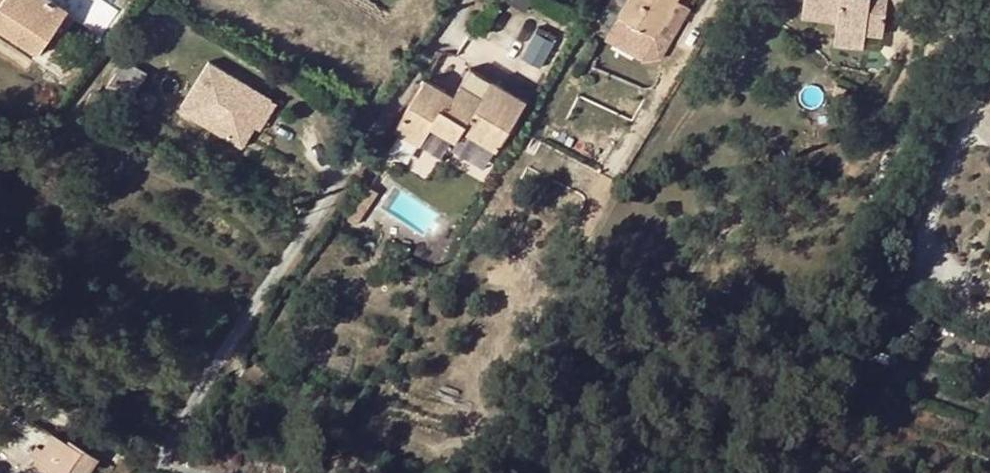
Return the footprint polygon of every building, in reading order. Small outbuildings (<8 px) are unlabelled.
[(39,52),(67,9),(54,0),(0,0),(0,28),(39,52)] [(619,16),(605,40),(642,60),(667,15),(676,0),(628,0),(619,16)] [(689,8),(676,0),(667,15),(642,60),(643,60),(660,58),(689,8)] [(803,18),(837,21),(836,31),(864,35),(884,36),(886,13),(906,15),(907,0),(805,0),(803,18)] [(546,63),(553,36),(534,31),(526,58),(546,63)] [(863,47),(864,35),(836,31),(834,44),(863,47)] [(133,66),(122,59),(106,87),(117,93),(133,66)] [(148,74),(133,66),(117,93),(131,101),(148,74)] [(471,68),(454,96),(425,79),(396,129),(397,129),(420,143),(425,134),(430,125),(455,140),(458,136),(462,129),(497,150),(526,101),(471,68)] [(222,95),(205,125),(241,147),(252,128),(266,104),(254,96),(245,92),(249,85),(219,69),(208,88),(222,95)] [(249,85),(245,92),(254,96),(257,90),(249,85)] [(273,107),(266,104),(252,128),(259,131),(273,107)] [(450,149),(455,140),(430,125),(425,134),(450,149)] [(493,157),(497,150),(462,129),(458,136),(493,157)] [(357,228),(379,194),(369,187),(347,222),(357,228)] [(67,441),(65,443),(15,414),(0,440),(36,461),(33,465),(46,472),(90,472),(98,461),(67,441)]
